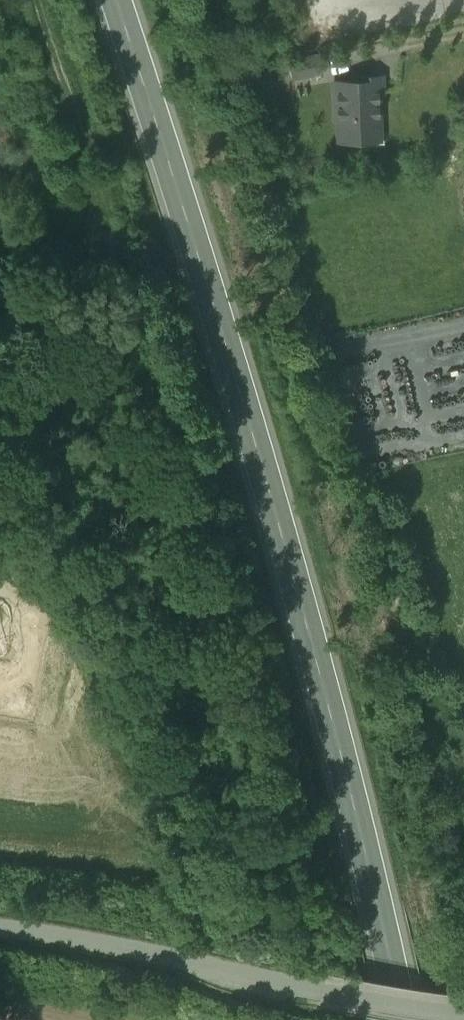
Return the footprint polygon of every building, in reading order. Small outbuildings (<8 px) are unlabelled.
[(319,55),(291,61),(295,77),(323,71),(319,55)] [(383,76),(358,76),(359,80),(334,81),(335,119),(339,119),(340,140),(369,139),(368,118),(380,118),(379,91),(383,90),(383,76)]
